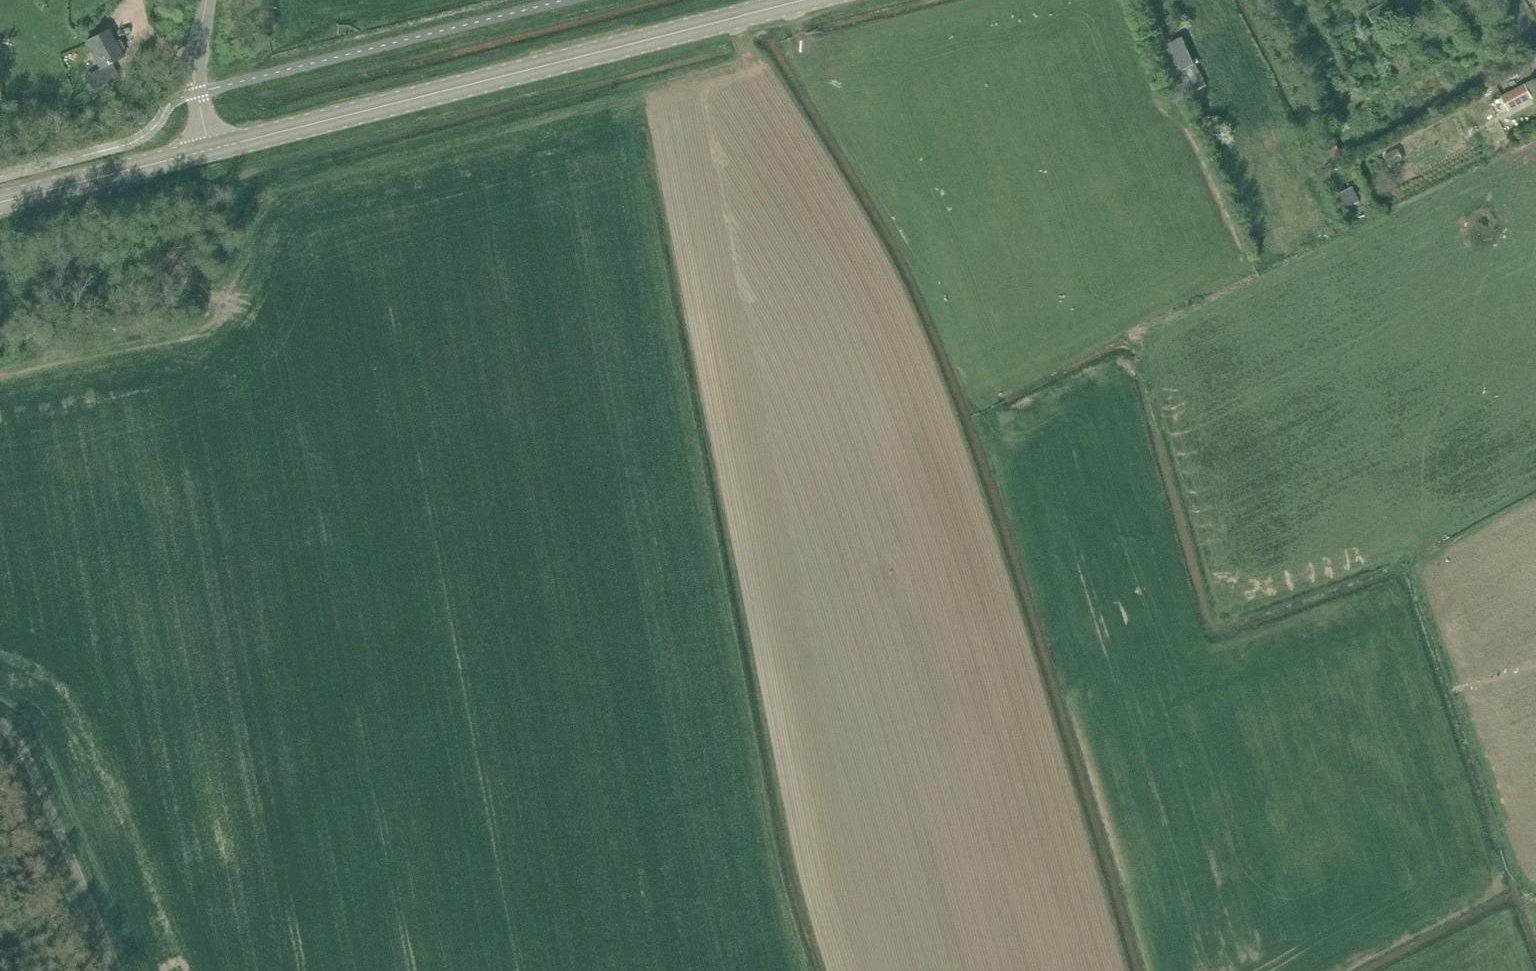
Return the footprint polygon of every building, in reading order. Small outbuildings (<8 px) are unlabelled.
[(1137,0),(1156,49),(1154,50),(1162,73),(1158,74),(1171,97),(1175,95),(1178,100),(1182,98),(1207,84),(1204,79),(1196,63),(1192,57),(1189,47),(1185,37),(1169,44),(1168,44),(1151,0),(1137,0)] [(1379,7),(1369,13),(1374,21),(1383,16),(1379,7)] [(108,29),(85,42),(100,67),(122,54),(120,51),(125,48),(120,39),(115,42),(108,29)] [(1523,85),(1502,96),(1508,109),(1530,98),(1523,85)]
